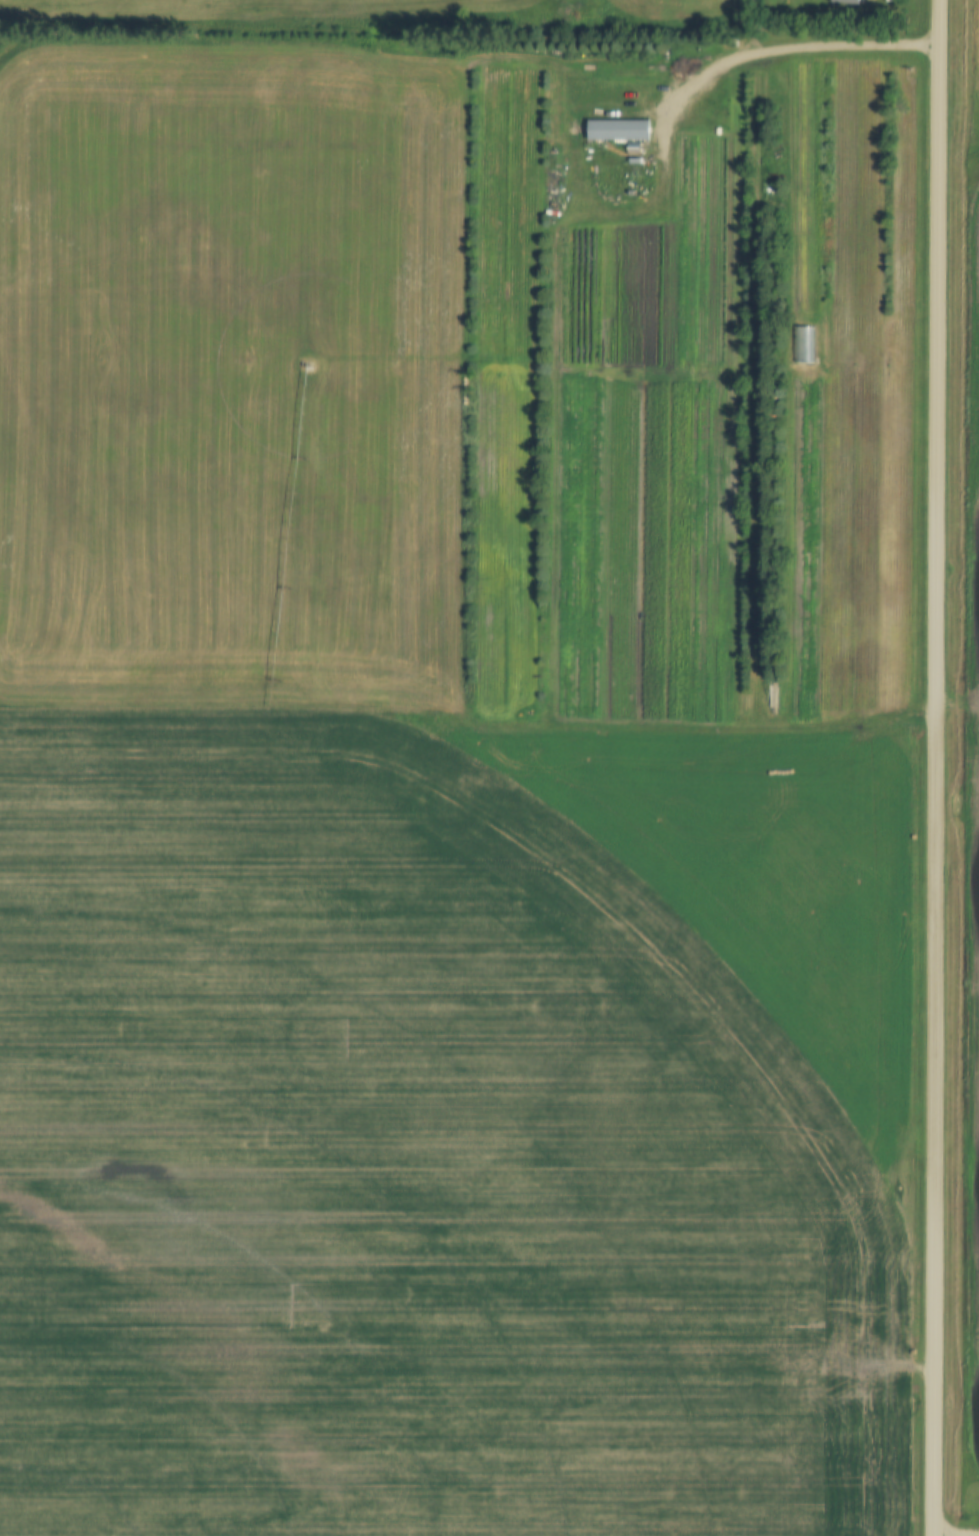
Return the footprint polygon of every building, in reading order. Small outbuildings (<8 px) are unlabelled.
[(649,141),(649,121),(587,121),(587,141),(649,141)] [(791,363),(811,363),(811,326),(791,326),(791,363)]
